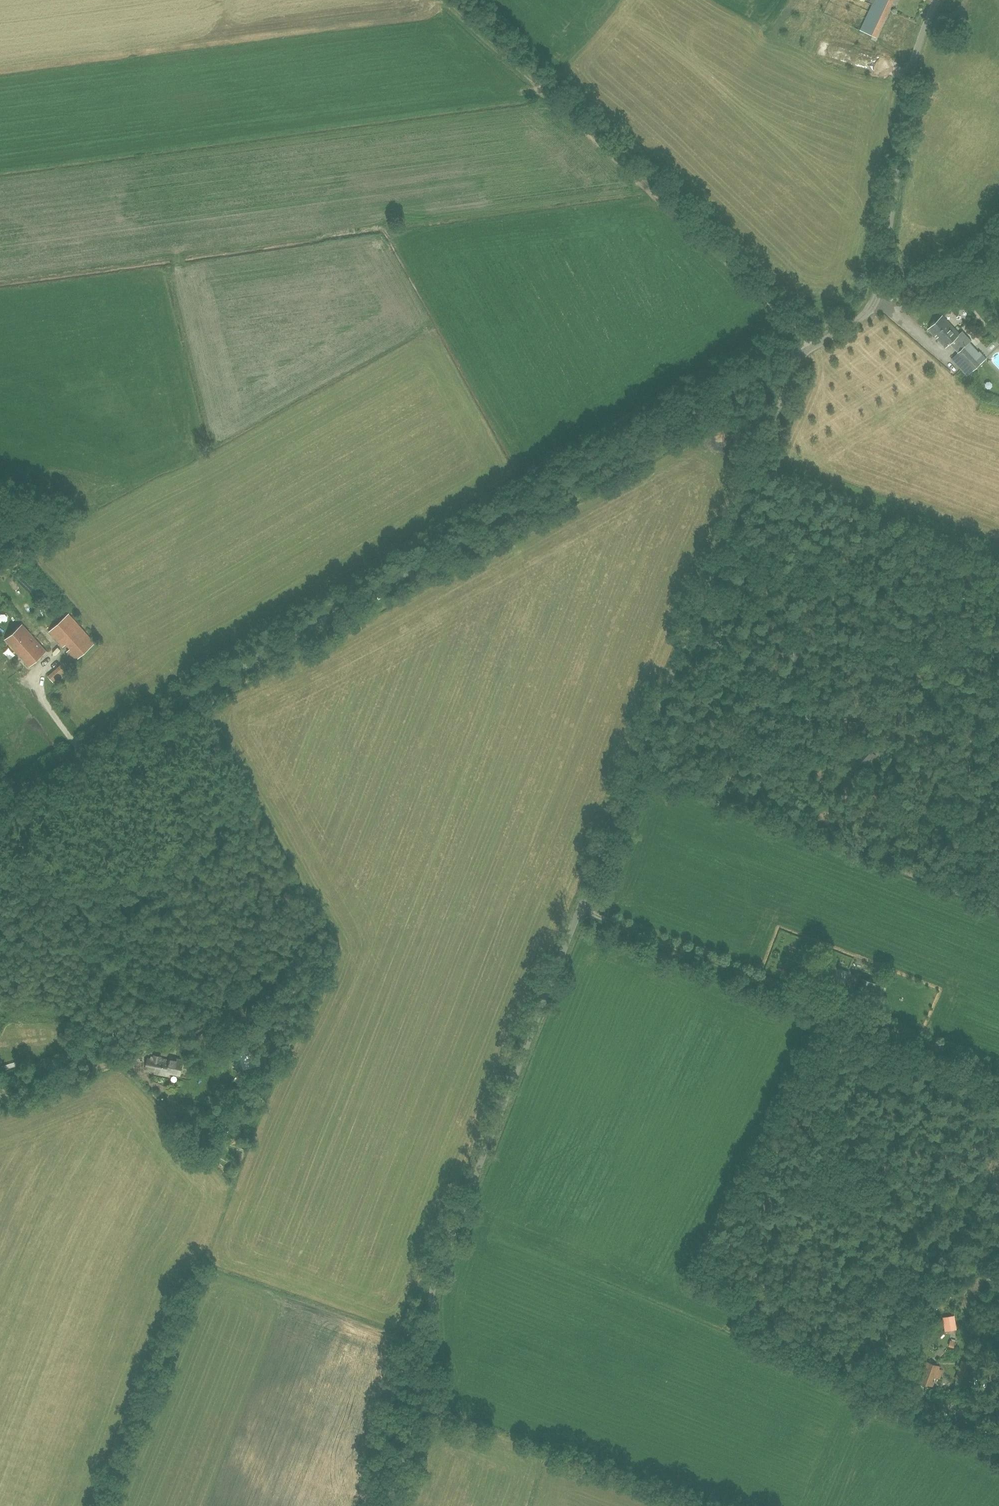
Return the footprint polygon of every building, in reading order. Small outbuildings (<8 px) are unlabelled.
[(876,38),(894,0),(875,0),(860,30),(876,38)] [(843,60),(860,65),(861,62),(866,64),(868,59),(845,52),(843,60)] [(959,331),(958,329),(944,315),(930,328),(947,346),(952,342),(958,349),(951,357),(966,374),(973,368),(975,369),(983,362),(965,343),(970,338),(961,329),(959,331)] [(75,659),(94,642),(69,614),(49,631),(64,647),(66,644),(70,648),(67,651),(75,659)] [(29,666),(46,651),(22,624),(6,639),(29,666)] [(69,677),(73,670),(67,665),(62,672),(69,677)] [(848,721),(847,735),(857,736),(858,721),(848,721)] [(841,990),(848,972),(824,963),(817,981),(841,990)] [(147,1069),(156,1070),(160,1071),(159,1073),(169,1075),(170,1071),(182,1073),(184,1061),(171,1059),(171,1061),(161,1060),(162,1057),(156,1056),(155,1058),(152,1058),(152,1060),(149,1059),(147,1069)] [(958,1315),(946,1317),(948,1332),(960,1330),(958,1315)] [(940,1379),(943,1370),(940,1369),(940,1368),(926,1363),(922,1373),(923,1374),(921,1382),(933,1386),(935,1382),(933,1381),(934,1377),(940,1379)]
